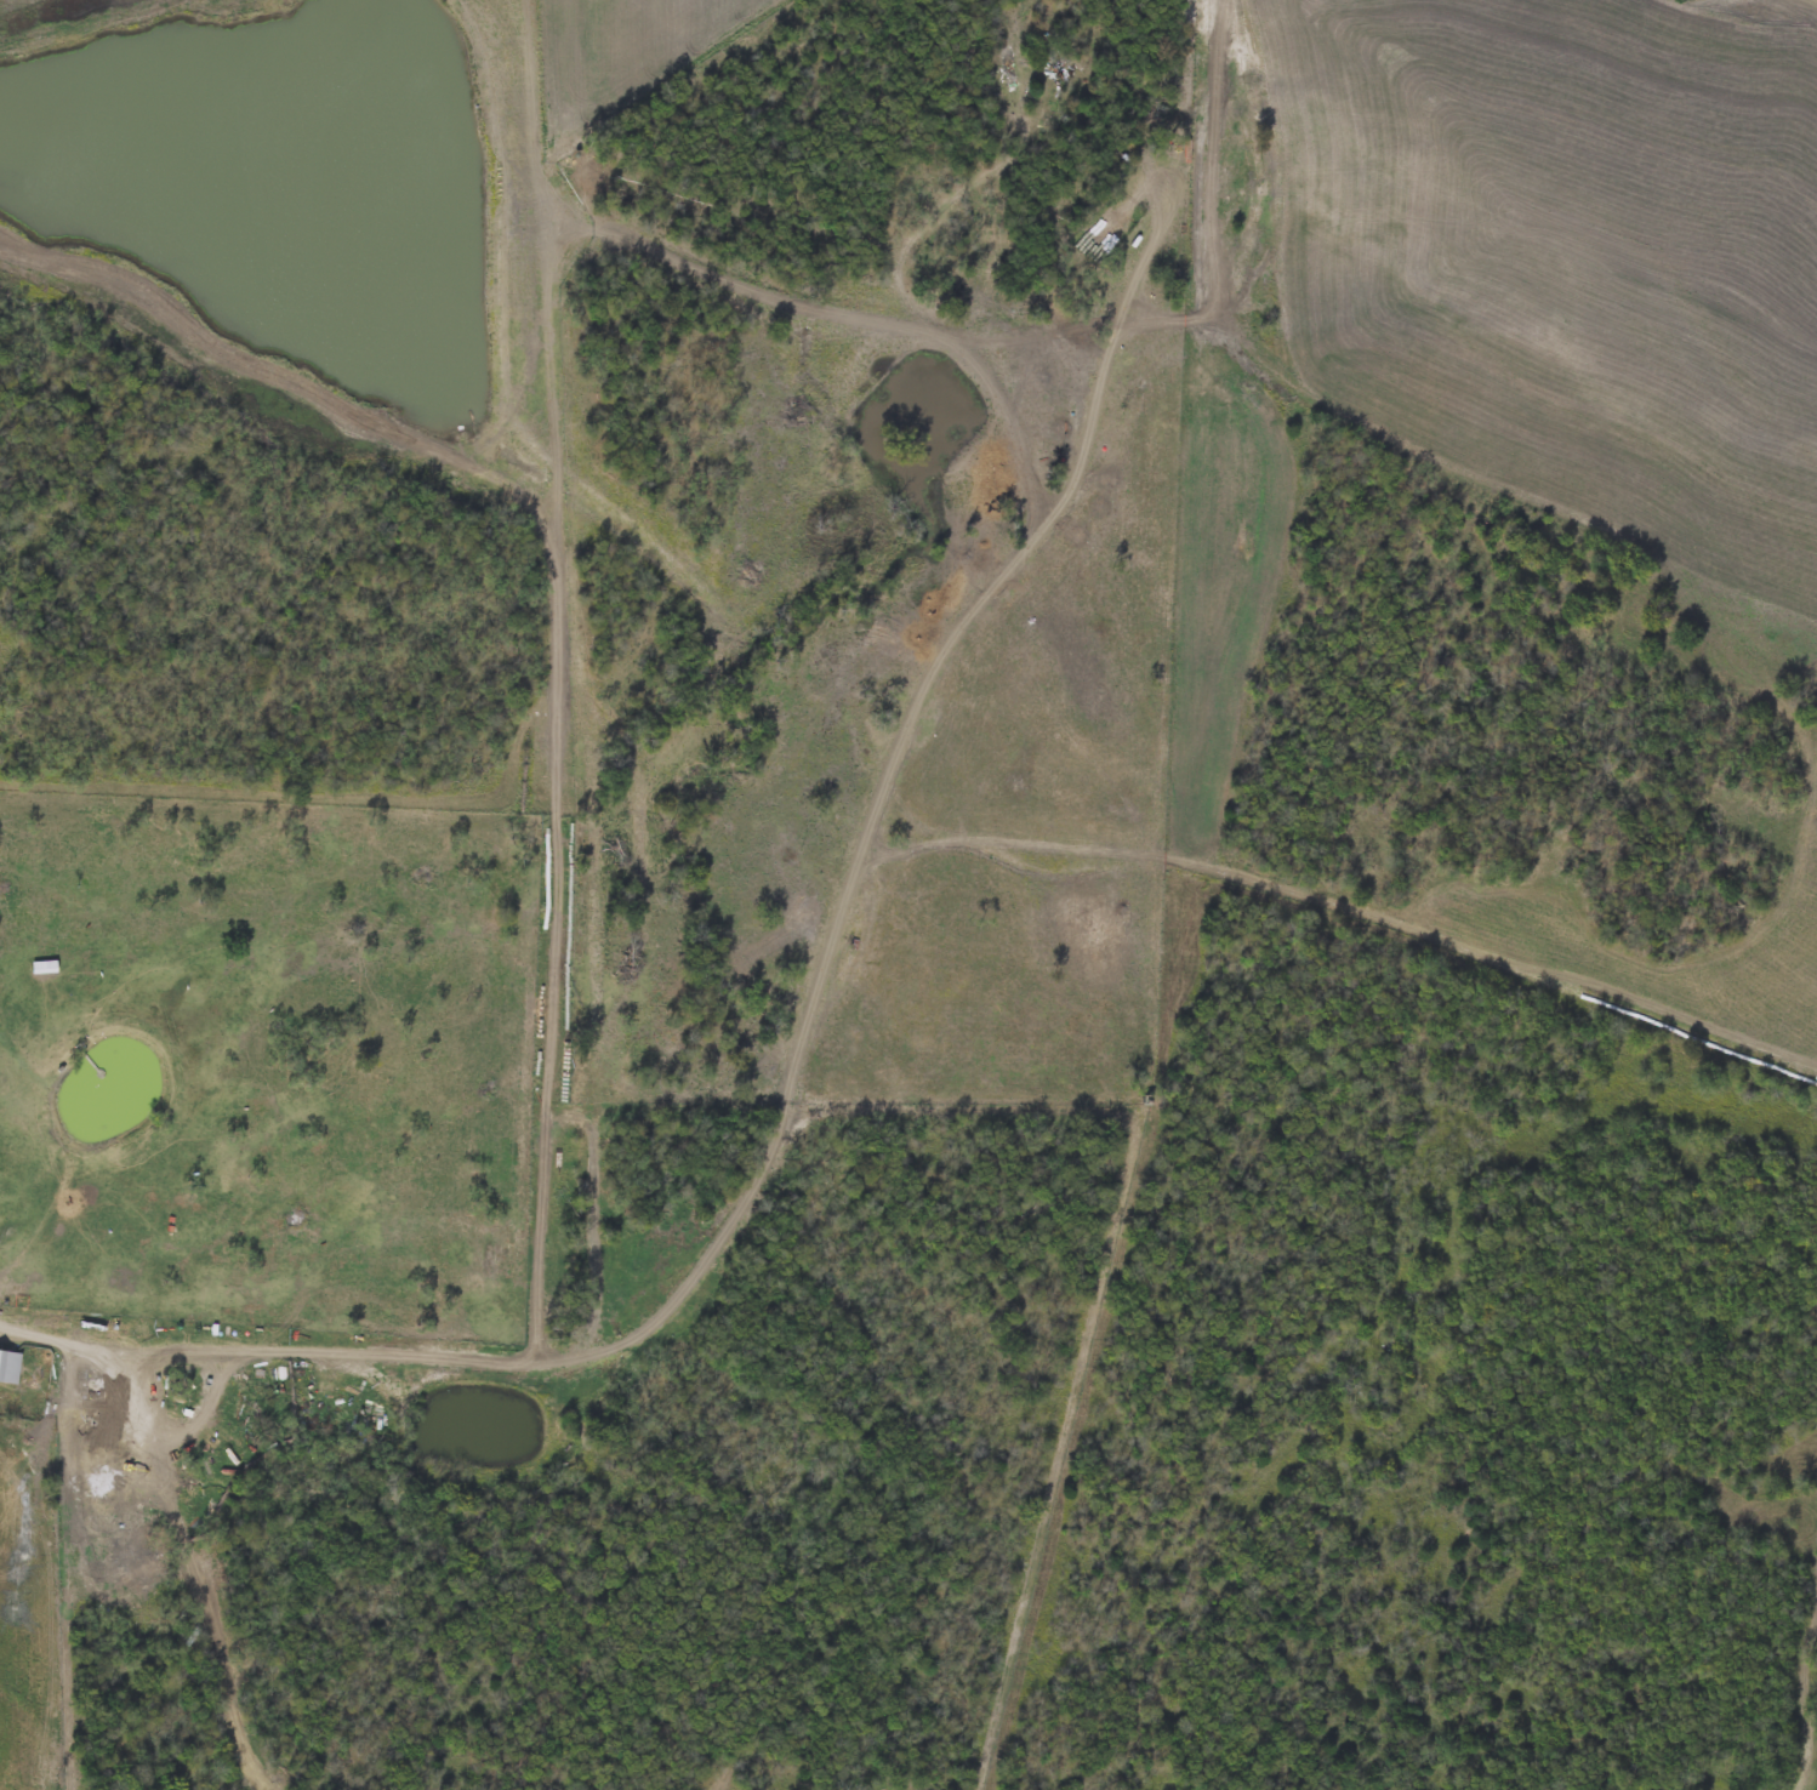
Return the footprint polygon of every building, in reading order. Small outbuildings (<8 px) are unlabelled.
[(17,1383),(0,1381),(0,1350),(19,1352),(17,1383)]
